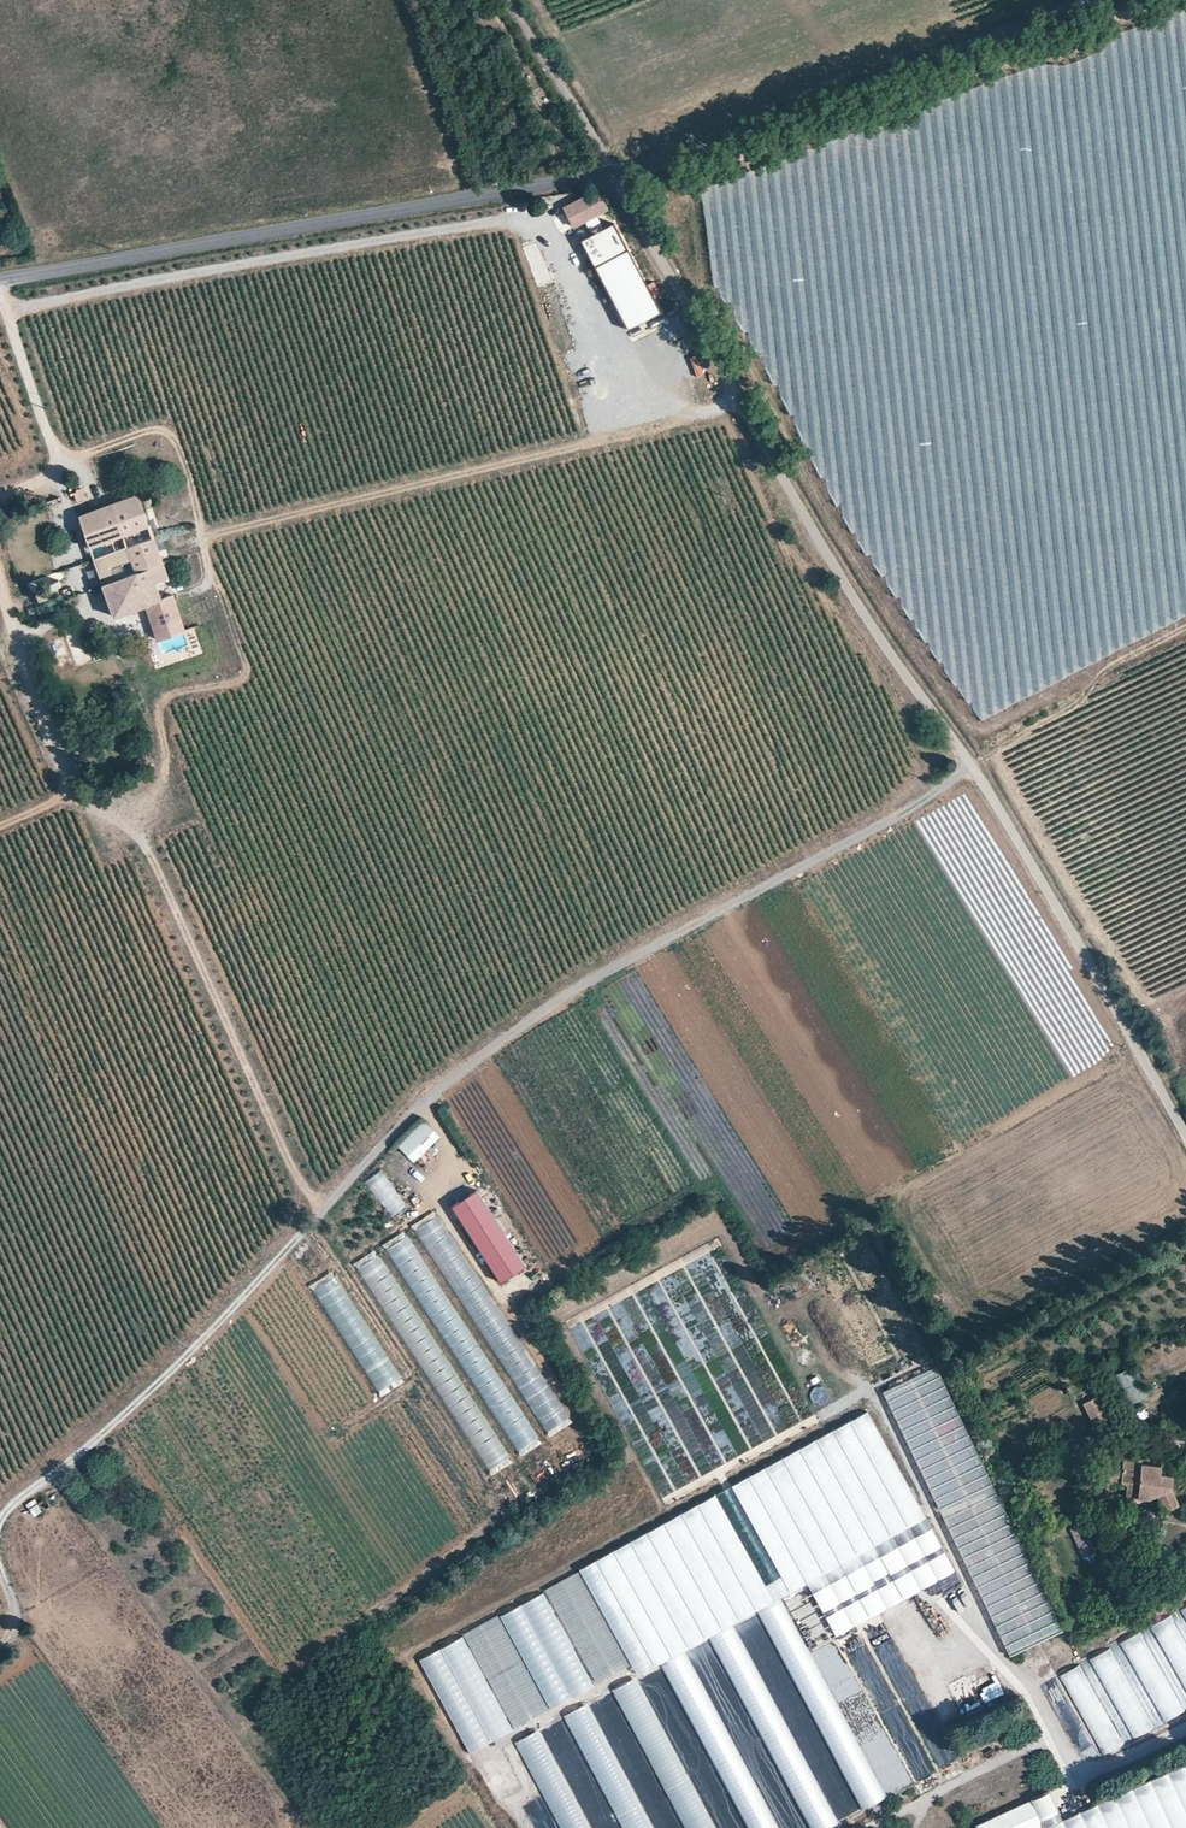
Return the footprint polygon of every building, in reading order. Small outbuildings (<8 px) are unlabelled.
[(591,198),(566,209),(575,229),(600,218),(591,198)] [(613,226),(582,243),(606,286),(629,330),(660,314),(613,226)] [(573,228),(567,231),(574,245),(580,242),(573,228)] [(69,493),(71,501),(86,495),(84,489),(69,493)] [(77,518),(113,619),(145,609),(174,599),(137,497),(103,509),(77,518)] [(54,591),(57,600),(65,598),(59,580),(50,583),(51,585),(48,586),(50,593),(54,591)] [(33,594),(37,605),(46,601),(42,590),(33,594)] [(145,609),(156,642),(184,633),(174,599),(145,609)] [(413,1164),(441,1138),(424,1121),(397,1147),(413,1164)] [(365,1181),(390,1218),(407,1207),(383,1169),(365,1181)] [(493,1276),(518,1260),(469,1184),(444,1200),(493,1276)] [(412,1225),(439,1272),(463,1259),(436,1212),(412,1225)] [(405,1231),(383,1243),(411,1291),(427,1281),(430,1287),(416,1295),(419,1300),(439,1289),(405,1231)] [(354,1261),(365,1285),(389,1275),(378,1251),(354,1261)] [(310,1284),(321,1307),(347,1295),(336,1272),(310,1284)] [(491,1476),(511,1464),(393,1272),(371,1286),(444,1406),(452,1401),(447,1393),(458,1387),(484,1429),(468,1439),(491,1476)] [(380,1397),(403,1383),(370,1328),(368,1329),(347,1295),(326,1308),(380,1397)] [(869,1368),(887,1366),(884,1342),(865,1345),(869,1368)] [(1124,1387),(1139,1380),(1133,1367),(1118,1374),(1124,1387)] [(1140,1381),(1124,1392),(1133,1404),(1148,1393),(1140,1381)] [(826,1387),(812,1389),(813,1404),(828,1403),(826,1387)] [(1097,1434),(1112,1427),(1098,1397),(1083,1404),(1097,1434)] [(524,1413),(502,1424),(518,1457),(540,1446),(524,1413)] [(580,1572),(638,1678),(810,1585),(838,1635),(957,1570),(871,1413),(580,1572)] [(87,1464),(93,1471),(103,1464),(97,1457),(87,1464)] [(1155,1499),(1163,1515),(1178,1507),(1170,1493),(1171,1481),(1159,1478),(1160,1470),(1144,1467),(1144,1464),(1126,1461),(1124,1470),(1115,1469),(1114,1477),(1112,1487),(1116,1488),(1117,1483),(1129,1485),(1127,1499),(1149,1504),(1150,1499),(1155,1499)] [(1093,1494),(1102,1501),(1112,1487),(1114,1477),(1105,1475),(1093,1494)] [(1185,1697),(1185,1650),(1168,1618),(1148,1629),(1185,1697)] [(1117,1645),(1163,1724),(1183,1713),(1137,1634),(1117,1645)] [(1088,1663),(1130,1741),(1150,1731),(1107,1652),(1088,1663)] [(1056,1678),(1101,1758),(1123,1746),(1078,1666),(1056,1678)] [(645,1675),(647,1681),(664,1673),(661,1668),(645,1675)] [(565,1715),(621,1827),(655,1827),(643,1804),(657,1798),(655,1795),(660,1792),(651,1775),(631,1785),(591,1702),(565,1715)] [(576,1811),(540,1730),(517,1741),(553,1821),(576,1811)] [(679,1755),(698,1793),(706,1789),(706,1790),(721,1783),(701,1744),(692,1748),(679,1755)] [(1050,1827),(1185,1827),(1185,1765),(1050,1827)]
